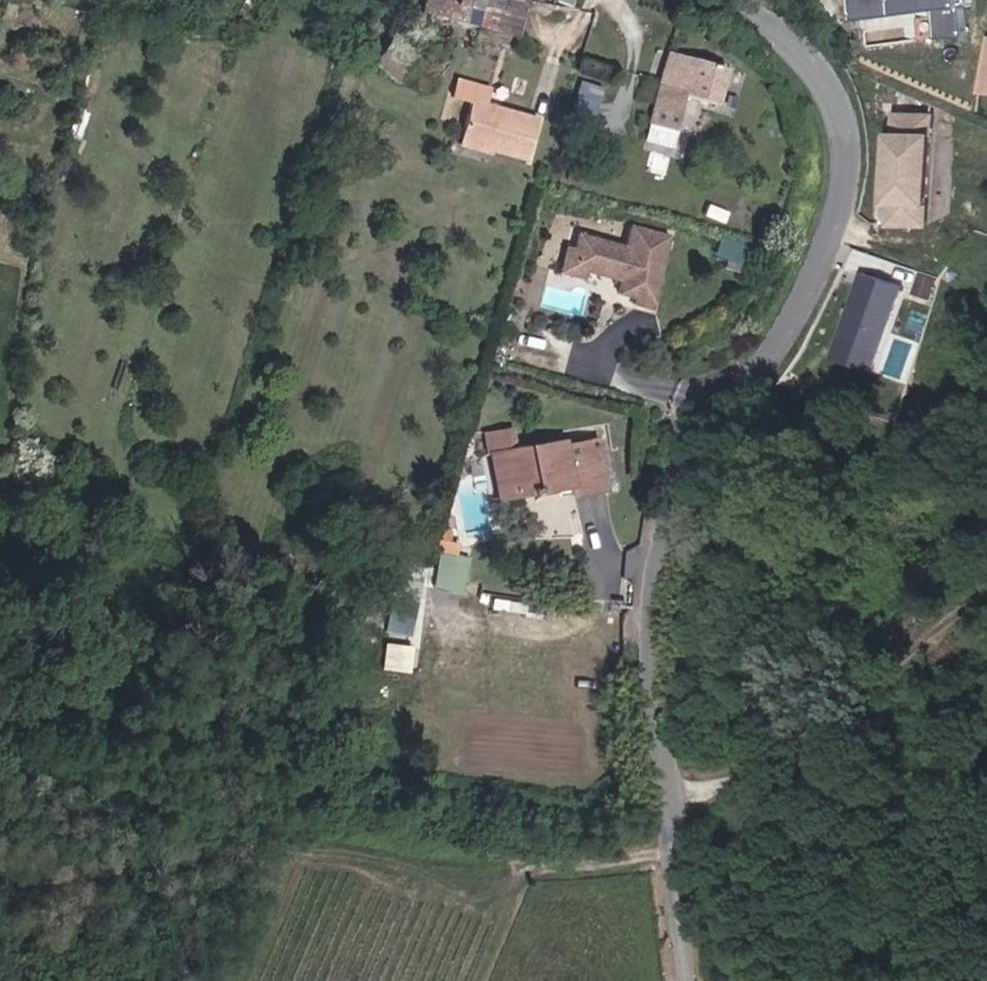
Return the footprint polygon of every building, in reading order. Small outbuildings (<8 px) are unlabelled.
[(520,10),(522,0),(432,0),(469,6),(471,1),(520,10)] [(853,19),(938,8),(942,37),(969,33),(965,0),(851,0),(853,19)] [(926,11),(929,37),(940,35),(936,9),(926,11)] [(379,37),(404,59),(425,37),(400,14),(379,37)] [(668,53),(694,58),(701,32),(675,25),(668,53)] [(690,74),(726,83),(736,42),(701,32),(694,58),(668,53),(655,106),(679,111),(690,74)] [(496,125),(532,134),(543,93),(489,78),(492,66),(457,56),(454,69),(473,75),(464,111),(497,121),(496,125)] [(580,79),(572,110),(596,116),(603,85),(580,79)] [(676,130),(692,133),(700,99),(684,95),(676,130)] [(494,132),(496,125),(497,121),(464,111),(461,124),(494,132)] [(952,224),(951,113),(914,113),(915,134),(917,134),(917,144),(911,144),(911,190),(917,190),(917,200),(915,200),(915,224),(952,224)] [(626,286),(645,291),(666,218),(629,207),(623,227),(576,214),(572,229),(570,234),(582,251),(587,253),(601,257),(606,253),(609,254),(607,260),(615,262),(612,275),(628,279),(626,286)] [(584,262),(587,253),(582,251),(570,234),(572,229),(568,228),(561,255),(584,262)] [(840,337),(885,350),(905,282),(860,269),(840,337)] [(523,410),(499,414),(502,434),(519,431),(527,481),(588,471),(589,477),(621,472),(613,421),(584,426),(583,421),(526,430),(523,410)] [(527,481),(519,431),(502,434),(510,484),(527,481)] [(475,552),(481,516),(467,513),(469,502),(460,501),(462,491),(457,490),(445,547),(466,551),(475,552)] [(463,570),(466,551),(445,547),(430,545),(426,564),(463,570)] [(394,559),(388,630),(418,633),(424,562),(394,559)] [(517,573),(518,563),(490,559),(489,568),(517,573)] [(409,670),(412,644),(386,641),(383,666),(409,670)]
